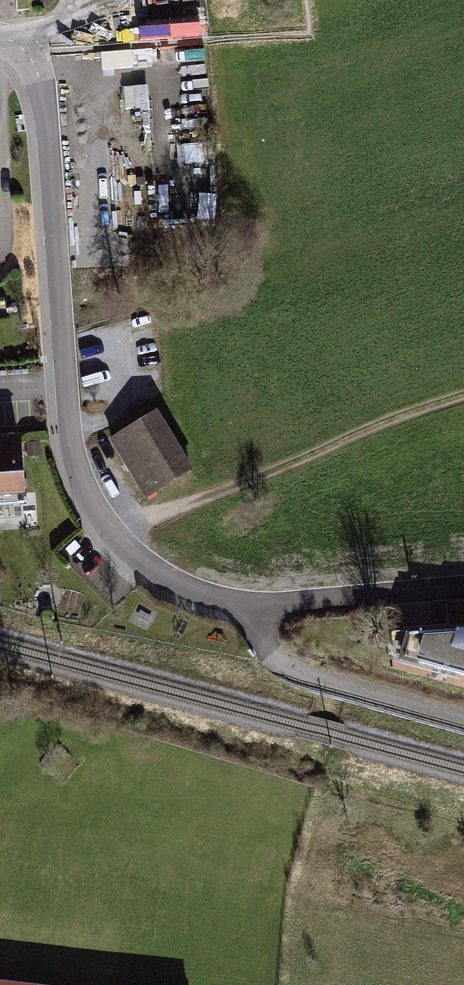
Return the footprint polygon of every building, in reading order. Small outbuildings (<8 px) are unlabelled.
[(156,414),(112,441),(147,497),(191,470),(156,414)] [(23,504),(20,445),(0,446),(0,506),(23,504)] [(403,635),(396,664),(463,681),(463,631),(403,635)]
